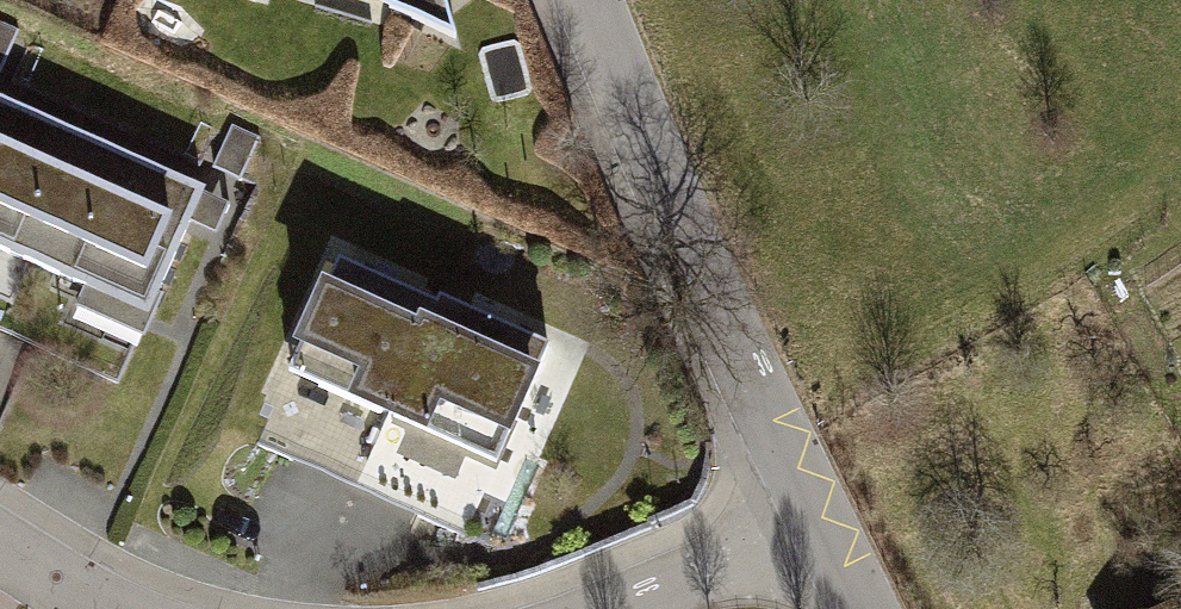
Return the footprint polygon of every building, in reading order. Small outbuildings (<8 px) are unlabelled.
[(443,0),(366,0),(454,39),(443,0)] [(0,105),(0,255),(41,274),(98,150),(0,105)] [(207,201),(98,150),(41,274),(149,326),(207,201)] [(438,306),(340,262),(292,368),(355,396),(350,406),(385,422),(438,306)] [(440,300),(438,306),(385,422),(491,470),(546,348),(440,300)]
